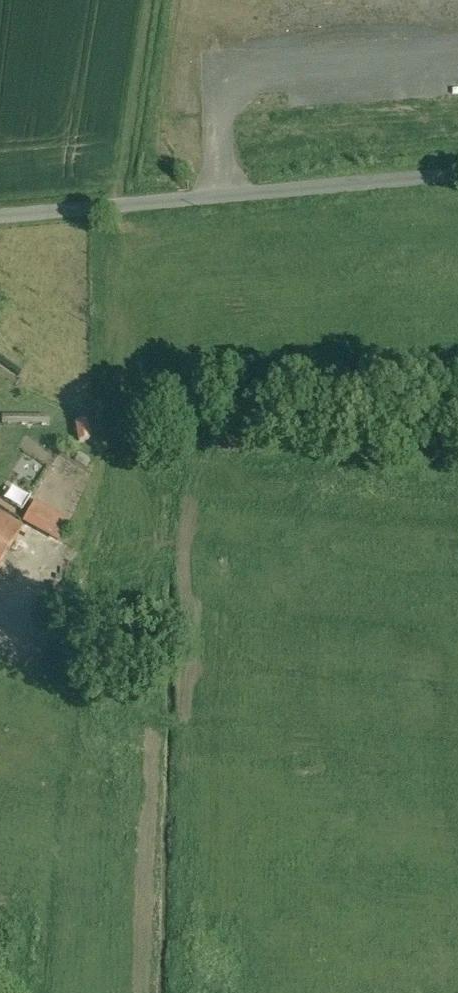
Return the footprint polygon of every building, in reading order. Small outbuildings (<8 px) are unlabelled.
[(68,522),(33,502),(23,520),(58,539),(68,522)] [(21,531),(0,518),(0,564),(21,531)]
